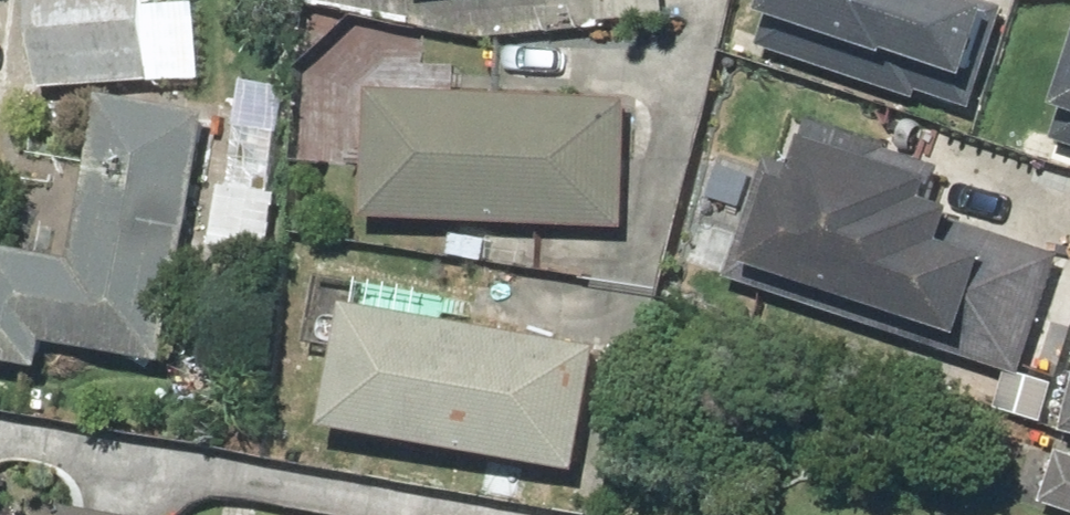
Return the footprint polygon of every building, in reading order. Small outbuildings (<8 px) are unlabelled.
[(44,99),(161,89),(153,0),(36,0),(44,99)] [(1012,14),(974,0),(783,0),(765,51),(973,124),(1012,14)] [(634,102),(377,93),(372,230),(629,239),(634,102)] [(52,350),(172,369),(213,118),(110,101),(83,266),(2,253),(0,268),(0,367),(48,374),(52,350)] [(1057,147),(1069,151),(1069,110),(1057,147)] [(801,174),(769,164),(729,282),(1024,382),(1064,264),(964,230),(969,215),(937,204),(949,168),(818,123),(801,174)] [(605,354),(351,313),(330,439),(585,480),(605,354)] [(1063,454),(1046,507),(1069,514),(1069,456),(1063,454)]
